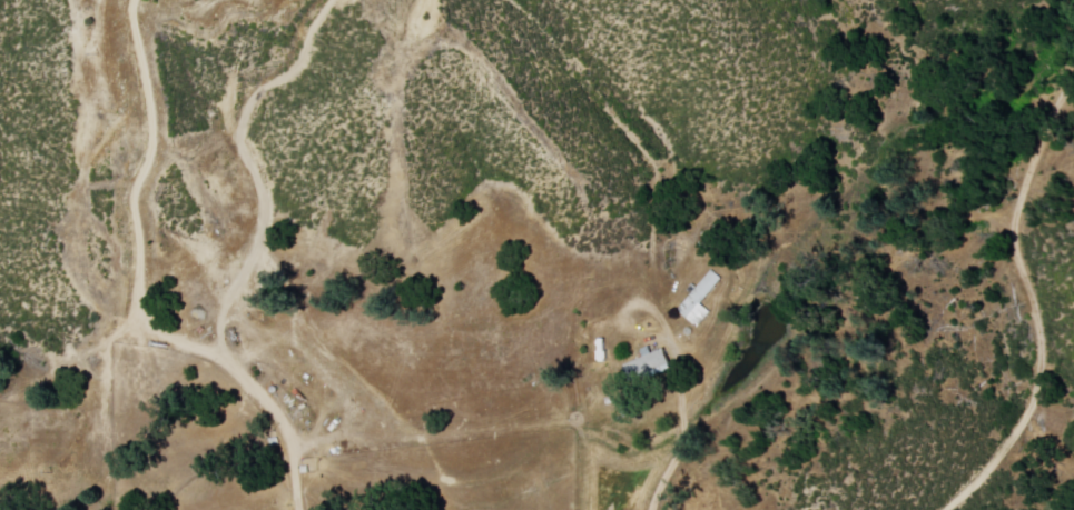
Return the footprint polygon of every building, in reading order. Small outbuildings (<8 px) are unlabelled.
[(712,270),(723,278),(702,304),(712,312),(701,328),(680,312),(712,270)] [(666,347),(674,367),(634,387),(624,367),(646,356),(642,349),(650,346),(653,353),(666,347)]
